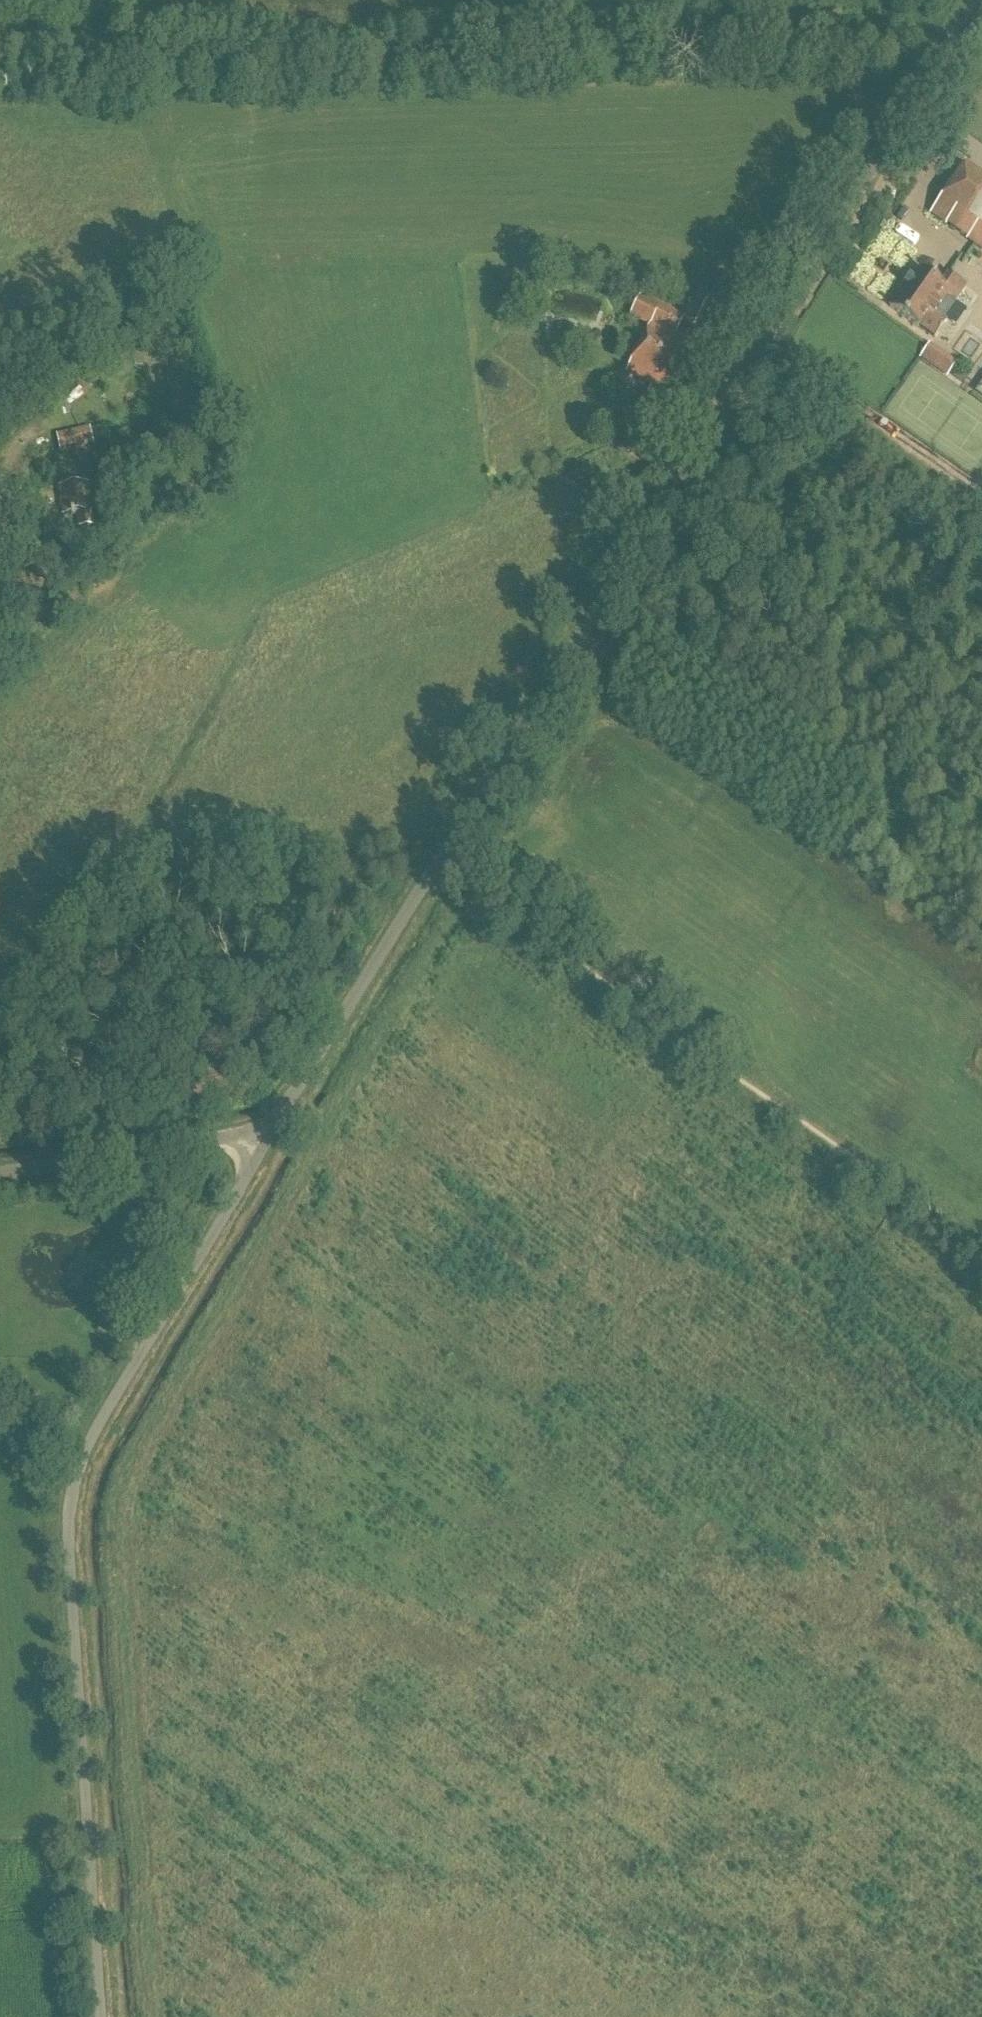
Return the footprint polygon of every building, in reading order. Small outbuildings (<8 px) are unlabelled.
[(964,168),(932,213),(981,248),(981,181),(964,168)] [(935,338),(946,322),(930,310),(941,294),(954,303),(966,286),(948,273),(940,285),(921,271),(913,281),(908,278),(904,285),(905,286),(890,307),(918,327),(918,326),(935,338)] [(675,334),(683,317),(641,296),(630,316),(649,326),(626,371),(653,385),(650,392),(660,397),(664,390),(672,394),(697,345),(675,334)] [(955,376),(962,363),(933,348),(927,361),(955,376)] [(88,484),(61,487),(64,514),(80,512),(81,526),(93,525),(88,484)]
